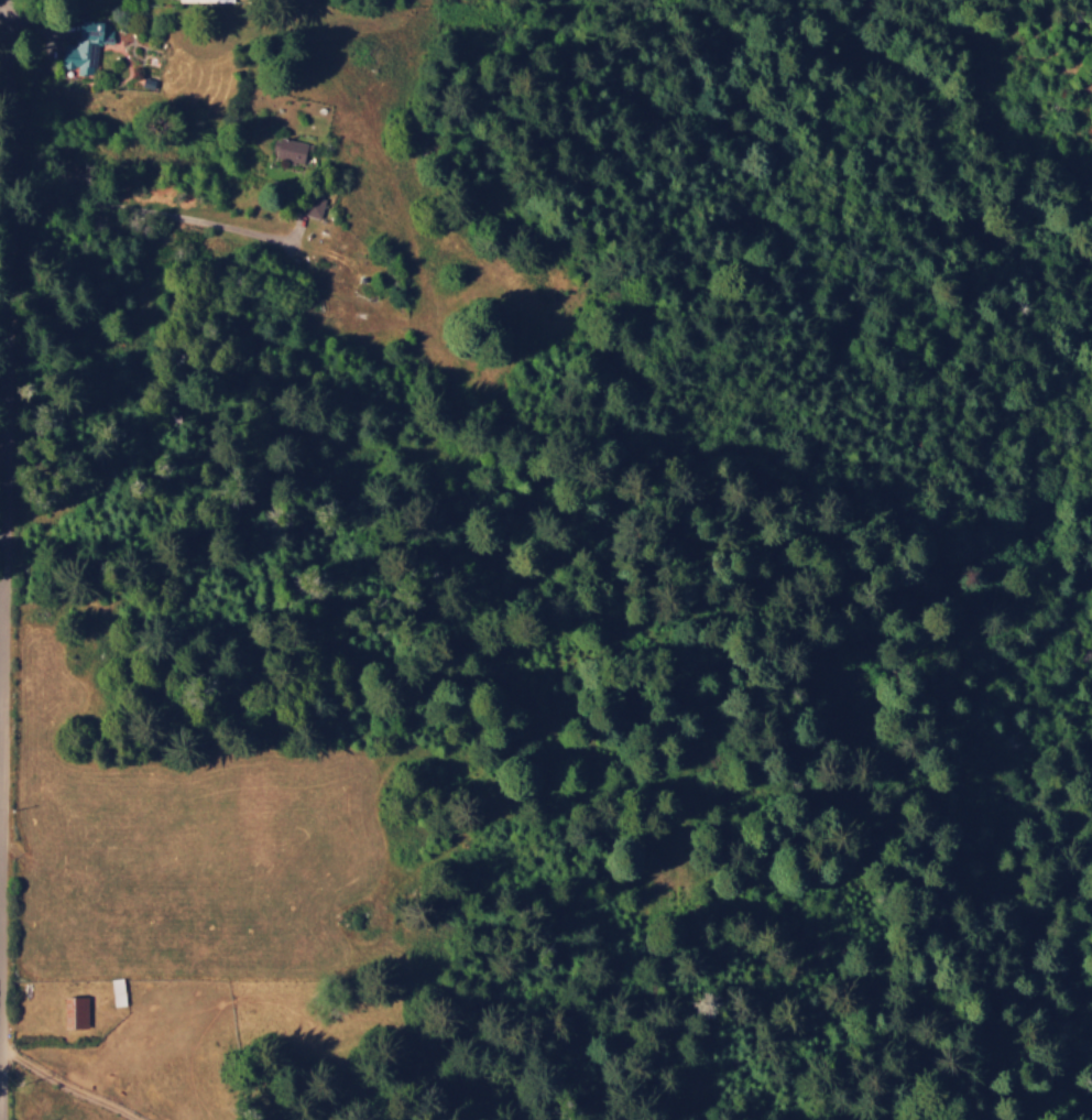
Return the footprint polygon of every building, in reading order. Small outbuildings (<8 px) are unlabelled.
[(102,21),(80,19),(78,43),(63,41),(61,67),(77,68),(76,74),(95,75),(99,31),(101,31),(102,21)] [(275,157),(302,163),(307,142),(279,136),(275,157)] [(64,1027),(87,1026),(86,995),(63,996),(64,1027)]
